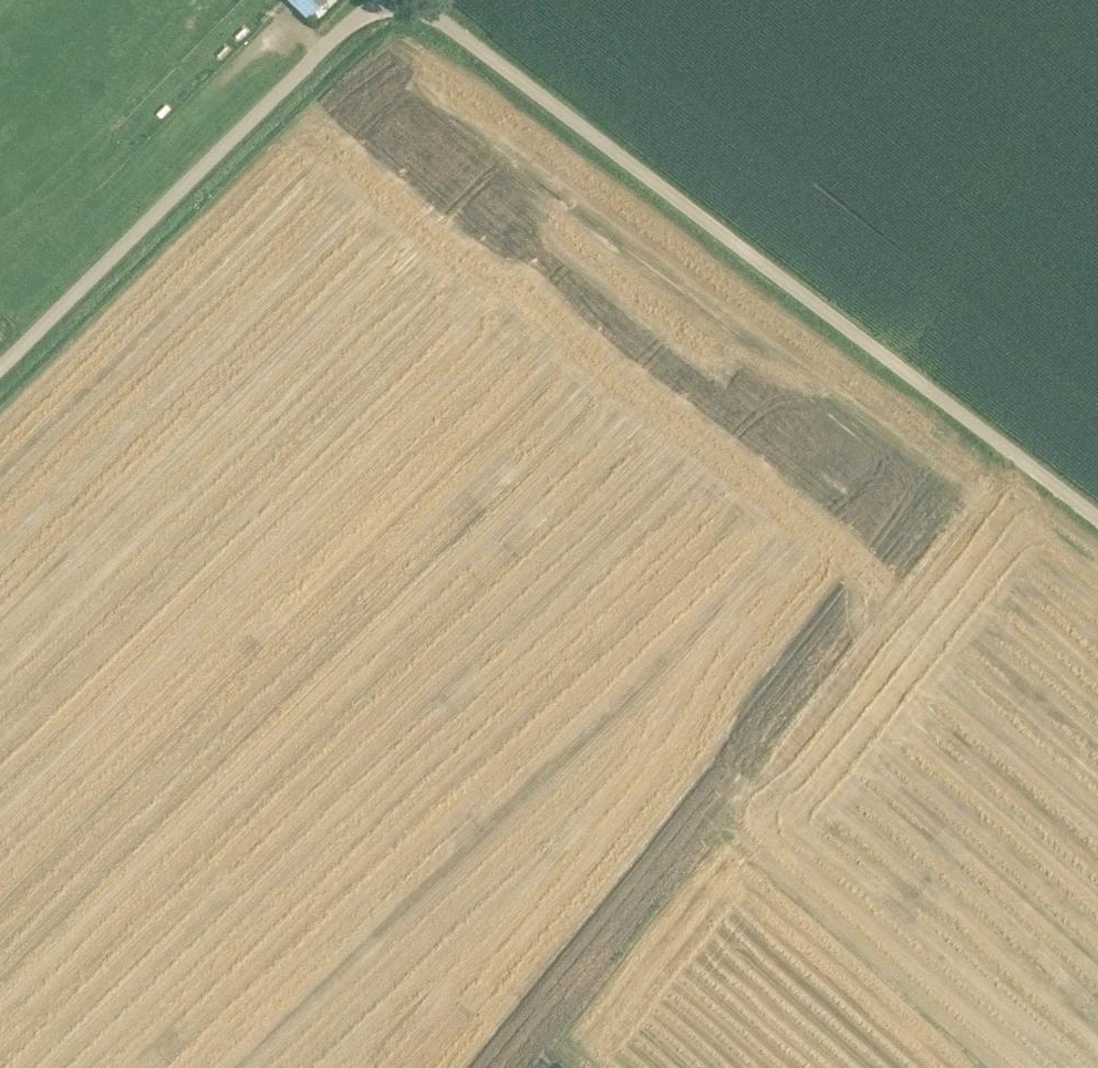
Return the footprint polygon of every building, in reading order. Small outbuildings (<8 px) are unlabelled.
[(284,2),(307,23),(330,0),(286,0),(284,2)]
